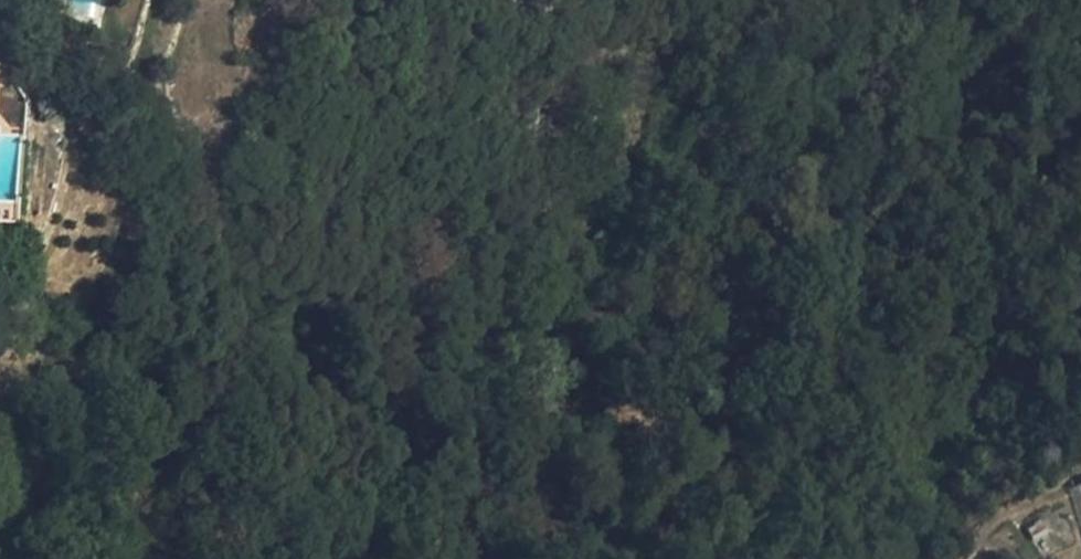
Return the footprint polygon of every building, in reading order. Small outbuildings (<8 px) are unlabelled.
[(0,56),(0,77),(15,79),(17,69),(10,57),(0,56)] [(1070,489),(1080,521),(1080,485),(1070,489)]
